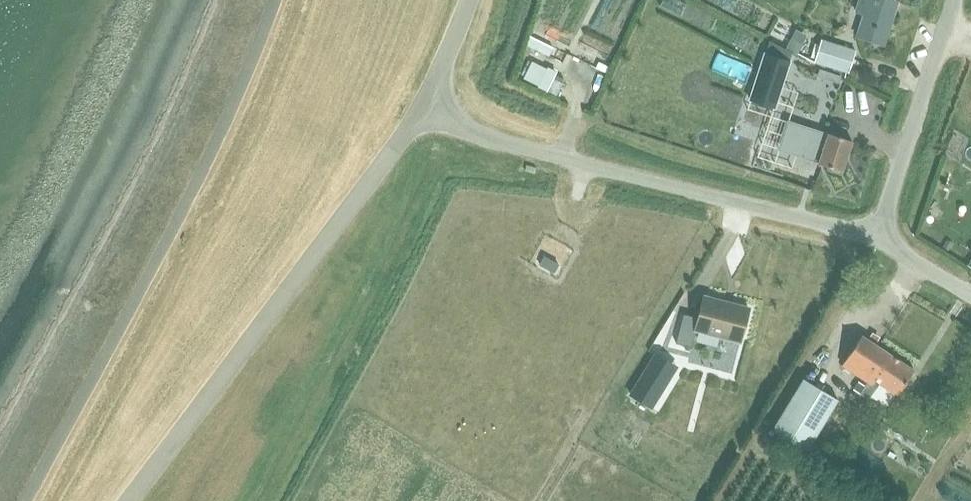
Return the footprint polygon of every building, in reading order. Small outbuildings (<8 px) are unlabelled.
[(897,0),(859,0),(856,10),(864,12),(857,33),(883,42),(897,0)] [(797,54),(808,34),(796,28),(786,48),(797,54)] [(529,35),(525,44),(548,55),(552,46),(529,35)] [(815,62),(849,72),(856,49),(822,38),(815,62)] [(763,59),(749,100),(773,109),(788,67),(763,59)] [(531,61),(523,77),(538,85),(546,68),(531,61)] [(546,68),(538,85),(547,89),(556,70),(547,66),(546,68)] [(820,69),(815,80),(837,91),(843,80),(820,69)] [(970,148),(970,139),(950,128),(939,151),(963,163),(970,148)] [(829,132),(824,147),(812,143),(808,153),(821,157),(819,163),(832,167),(831,171),(840,174),(841,170),(843,171),(853,140),(829,132)] [(798,152),(802,139),(781,133),(777,145),(798,152)] [(740,341),(749,308),(704,296),(698,318),(684,314),(676,343),(692,347),(696,329),(740,341)] [(859,340),(842,368),(861,379),(848,399),(864,409),(878,385),(897,397),(912,372),(859,340)] [(644,374),(631,394),(653,408),(666,388),(644,374)] [(772,430),(807,450),(838,399),(804,378),(772,430)] [(823,440),(819,447),(828,453),(832,446),(823,440)] [(963,447),(954,464),(970,472),(970,451),(963,447)]
